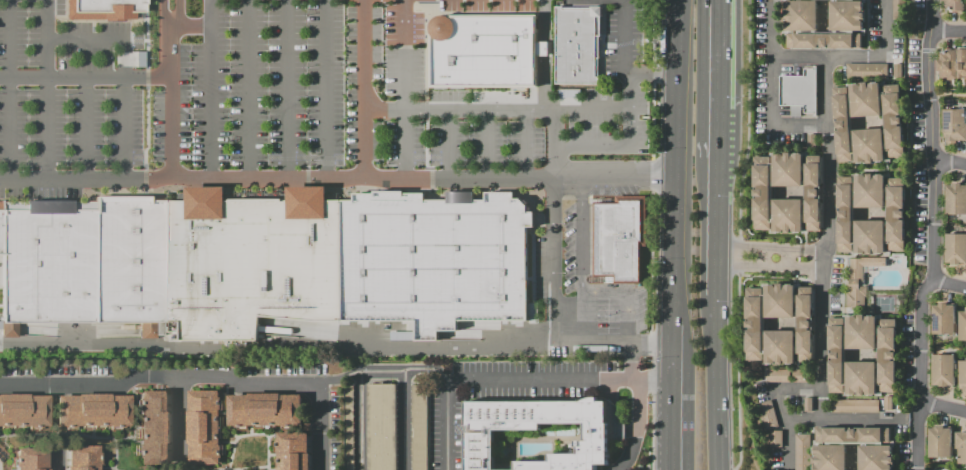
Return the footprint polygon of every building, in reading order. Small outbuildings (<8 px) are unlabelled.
[(74,19),(148,17),(148,0),(74,0),(74,19)] [(861,1),(864,1),(864,12),(865,12),(865,19),(862,19),(862,21),(864,21),(864,31),(854,31),(854,34),(862,34),(862,48),(827,48),(827,47),(823,47),(823,48),(788,48),(788,34),(795,34),(795,31),(786,30),(786,21),(788,21),(788,19),(784,19),(784,13),(788,13),(788,11),(786,11),(786,1),(796,1),(796,0),(819,0),(818,33),(832,34),(832,0),(861,0),(861,1)] [(892,18),(902,18),(903,0),(892,0),(892,18)] [(943,1),(943,0),(963,0),(963,2),(964,2),(964,12),(947,11),(948,8),(946,8),(946,1),(943,1)] [(556,7),(600,7),(599,45),(599,85),(555,84),(556,7)] [(429,17),(535,17),(535,82),(430,83),(429,17)] [(957,49),(965,49),(965,77),(965,79),(949,79),(949,77),(941,77),(941,71),(938,71),(938,60),(941,60),(941,53),(948,52),(948,50),(957,50),(957,49)] [(888,64),(888,79),(847,79),(847,64),(888,64)] [(902,64),(902,77),(894,77),(894,64),(902,64)] [(817,66),(817,116),(814,116),(814,113),(805,113),(805,105),(802,105),(801,117),(791,117),(791,105),(780,105),(780,76),(805,76),(805,69),(814,69),(814,66),(817,66)] [(868,86),(870,86),(870,84),(880,83),(881,93),(884,93),(883,86),(899,85),(903,147),(904,147),(905,157),(889,158),(888,151),(885,151),(886,161),(876,161),(875,159),(874,160),(874,163),(867,163),(867,160),(866,160),(866,162),(856,162),(855,153),(853,153),(853,161),(839,162),(837,131),(840,131),(840,129),(837,129),(837,121),(839,121),(839,119),(836,119),(834,88),(848,87),(849,95),(852,95),(851,85),(861,84),(861,86),(862,86),(862,82),(868,82),(868,86)] [(965,124),(965,141),(955,140),(955,143),(946,143),(946,138),(943,138),(943,110),(957,110),(957,109),(965,109),(965,124)] [(816,134),(816,148),(808,148),(808,134),(816,134)] [(792,153),(792,156),(794,156),(794,154),(804,154),(803,163),(806,163),(806,156),(821,156),(820,221),(821,221),(821,230),(807,230),(807,223),(804,223),(803,232),(794,232),(794,230),(792,230),(792,234),(786,233),(786,230),(784,230),(784,232),(774,232),(774,222),(772,222),(771,229),(754,229),(755,199),(758,199),(758,196),(754,196),(754,190),(758,190),(758,187),(754,187),(755,157),(771,157),(771,164),(774,164),(774,154),(784,154),(784,156),(786,156),(786,153),(792,153)] [(873,177),(875,177),(875,175),(884,175),(884,185),(887,185),(887,177),(904,178),(904,240),(904,250),(888,250),(888,243),(884,243),(884,253),(874,253),(874,251),(873,251),(873,254),(866,254),(866,251),(865,251),(865,253),(855,253),(855,243),(852,243),(852,251),(838,251),(838,220),(841,220),(841,217),(839,217),(839,210),(841,210),(841,208),(838,208),(838,176),(852,177),(852,184),(855,184),(855,175),(865,175),(865,177),(867,177),(867,173),(873,173),(873,177)] [(961,185),(965,186),(965,214),(946,214),(946,186),(952,186),(952,183),(961,183),(961,185)] [(519,199),(514,199),(514,192),(485,192),(485,199),(474,199),(474,192),(448,192),(447,200),(424,200),(424,193),(353,193),(353,200),(326,200),(326,186),(288,187),(288,200),(225,200),(226,187),(186,187),(187,200),(147,201),(148,196),(93,196),(93,209),(70,209),(69,201),(23,201),(23,209),(0,209),(0,255),(0,336),(16,337),(16,323),(138,322),(138,338),(155,338),(154,321),(163,321),(163,316),(166,317),(167,321),(179,321),(179,340),(256,340),(258,315),(308,320),(414,320),(415,340),(437,340),(437,329),(457,329),(457,319),(528,320),(528,316),(536,316),(535,303),(527,303),(527,227),(534,227),(534,212),(527,211),(527,206),(519,199)] [(596,203),(616,203),(616,197),(649,197),(649,248),(645,248),(645,286),(616,286),(616,278),(597,278),(596,203)] [(946,234),(965,234),(965,265),(952,265),(952,263),(945,263),(946,234)] [(886,258),(886,266),(863,267),(864,282),(859,282),(859,286),(864,286),(864,285),(867,285),(867,296),(865,296),(865,307),(847,307),(847,292),(849,292),(849,269),(850,269),(850,258),(862,258),(886,258)] [(784,284),(784,288),(786,288),(786,286),(795,286),(795,295),(799,295),(799,287),(813,287),(812,353),(813,353),(813,361),(799,361),(799,354),(795,354),(795,364),(785,364),(785,361),(783,361),(783,365),(777,365),(777,361),(776,361),(776,363),(766,363),(766,353),(763,353),(763,360),(747,360),(747,330),(750,330),(750,328),(746,328),(746,321),(750,321),(750,319),(746,319),(746,297),(747,297),(747,288),(763,288),(763,295),(766,295),(766,285),(776,285),(776,288),(778,288),(778,284),(784,284)] [(954,305),(954,334),(932,334),(932,305),(939,305),(939,303),(947,303),(947,305),(954,305)] [(865,315),(865,318),(867,318),(867,316),(877,317),(877,326),(880,326),(880,319),(895,319),(895,382),(896,382),(896,392),(880,392),(880,385),(877,385),(877,395),(867,395),(867,393),(865,393),(865,396),(859,396),(859,393),(857,393),(857,394),(847,394),(847,385),(844,385),(844,393),(830,392),(830,361),(833,361),(833,358),(831,358),(831,353),(834,353),(834,350),(830,350),(830,318),(844,318),(844,326),(847,326),(847,316),(857,316),(857,318),(859,318),(859,315),(865,315)] [(954,355),(954,385),(947,385),(947,386),(939,386),(939,385),(932,385),(932,355),(954,355)] [(789,369),(789,382),(766,382),(766,369),(789,369)] [(792,369),(810,369),(810,382),(792,382),(792,369)] [(353,383),(353,469),(344,469),(345,383),(353,383)] [(397,384),(396,469),(367,469),(368,384),(397,384)] [(426,385),(426,469),(411,469),(411,385),(426,385)] [(139,465),(139,458),(137,458),(137,446),(138,446),(139,410),(137,410),(137,398),(138,398),(139,392),(169,391),(169,412),(170,412),(171,444),(169,444),(169,465),(139,465)] [(190,464),(190,443),(188,443),(188,412),(190,412),(190,391),(220,391),(220,398),(222,398),(222,410),(220,410),(220,446),(222,446),(222,458),(220,458),(220,465),(190,464)] [(24,424),(0,425),(0,393),(23,392),(23,394),(43,394),(43,424),(36,424),(36,426),(24,426),(24,424)] [(55,426),(55,396),(75,396),(75,394),(107,394),(108,396),(128,396),(128,426),(121,426),(121,428),(109,428),(109,426),(73,426),(74,428),(62,428),(62,426),(55,426)] [(229,426),(228,396),(250,395),(250,394),(281,394),(281,395),(302,395),(302,426),(295,425),(295,427),(283,427),(283,426),(247,426),(247,427),(236,427),(236,426),(229,426)] [(597,401),(597,396),(592,396),(580,401),(466,402),(466,425),(472,425),(472,432),(466,432),(466,469),(494,469),(494,431),(541,431),(541,423),(585,423),(585,441),(576,441),(576,453),(548,453),(548,462),(515,462),(515,469),(588,469),(596,469),(595,464),(607,464),(606,401),(597,401)] [(812,397),(812,411),(804,411),(804,397),(812,397)] [(892,397),(892,410),(885,410),(884,397),(892,397)] [(779,427),(765,431),(757,404),(771,400),(779,427)] [(879,400),(879,413),(832,413),(832,400),(879,400)] [(951,428),(951,456),(929,456),(929,428),(936,428),(936,426),(944,426),(944,428),(951,428)] [(892,465),(892,469),(859,469),(859,443),(846,443),(846,469),(814,469),(814,465),(817,465),(817,464),(813,464),(813,457),(817,457),(817,456),(814,456),(814,445),(825,445),(825,443),(816,443),(816,428),(847,428),(847,431),(850,431),(850,429),(857,429),(857,432),(860,432),(860,428),(890,428),(890,443),(883,443),(883,446),(892,446),(892,456),(890,456),(890,457),(893,457),(893,464),(890,464),(890,465),(892,465)] [(782,431),(782,447),(769,447),(769,431),(782,431)] [(956,432),(965,432),(965,463),(959,463),(959,448),(956,448),(956,432)] [(311,453),(311,469),(279,469),(279,451),(277,451),(277,440),(279,440),(279,433),(309,433),(309,453),(311,453)] [(808,434),(807,469),(794,469),(795,434),(808,434)] [(97,465),(97,469),(65,469),(65,467),(67,467),(67,446),(97,446),(97,453),(99,453),(99,465),(97,465)] [(47,469),(15,469),(15,467),(13,467),(13,455),(15,455),(15,448),(45,448),(45,469),(47,469)]
